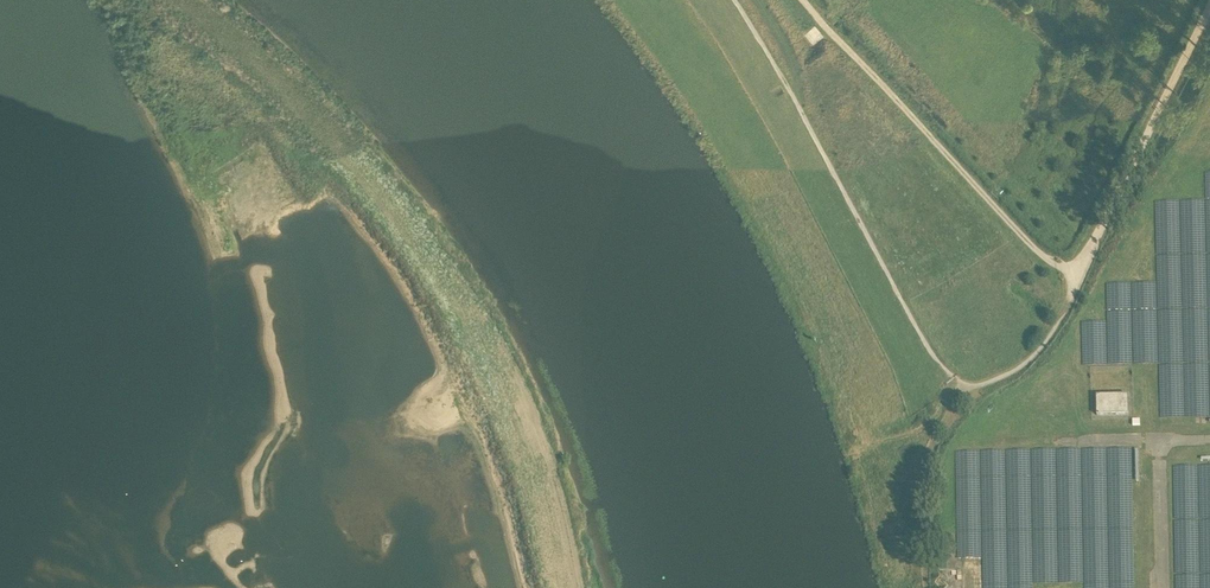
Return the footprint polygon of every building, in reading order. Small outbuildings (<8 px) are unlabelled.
[(1108,395),(1097,395),(1097,415),(1108,415),(1108,395)] [(1128,395),(1115,395),(1116,415),(1129,414),(1128,395)]
